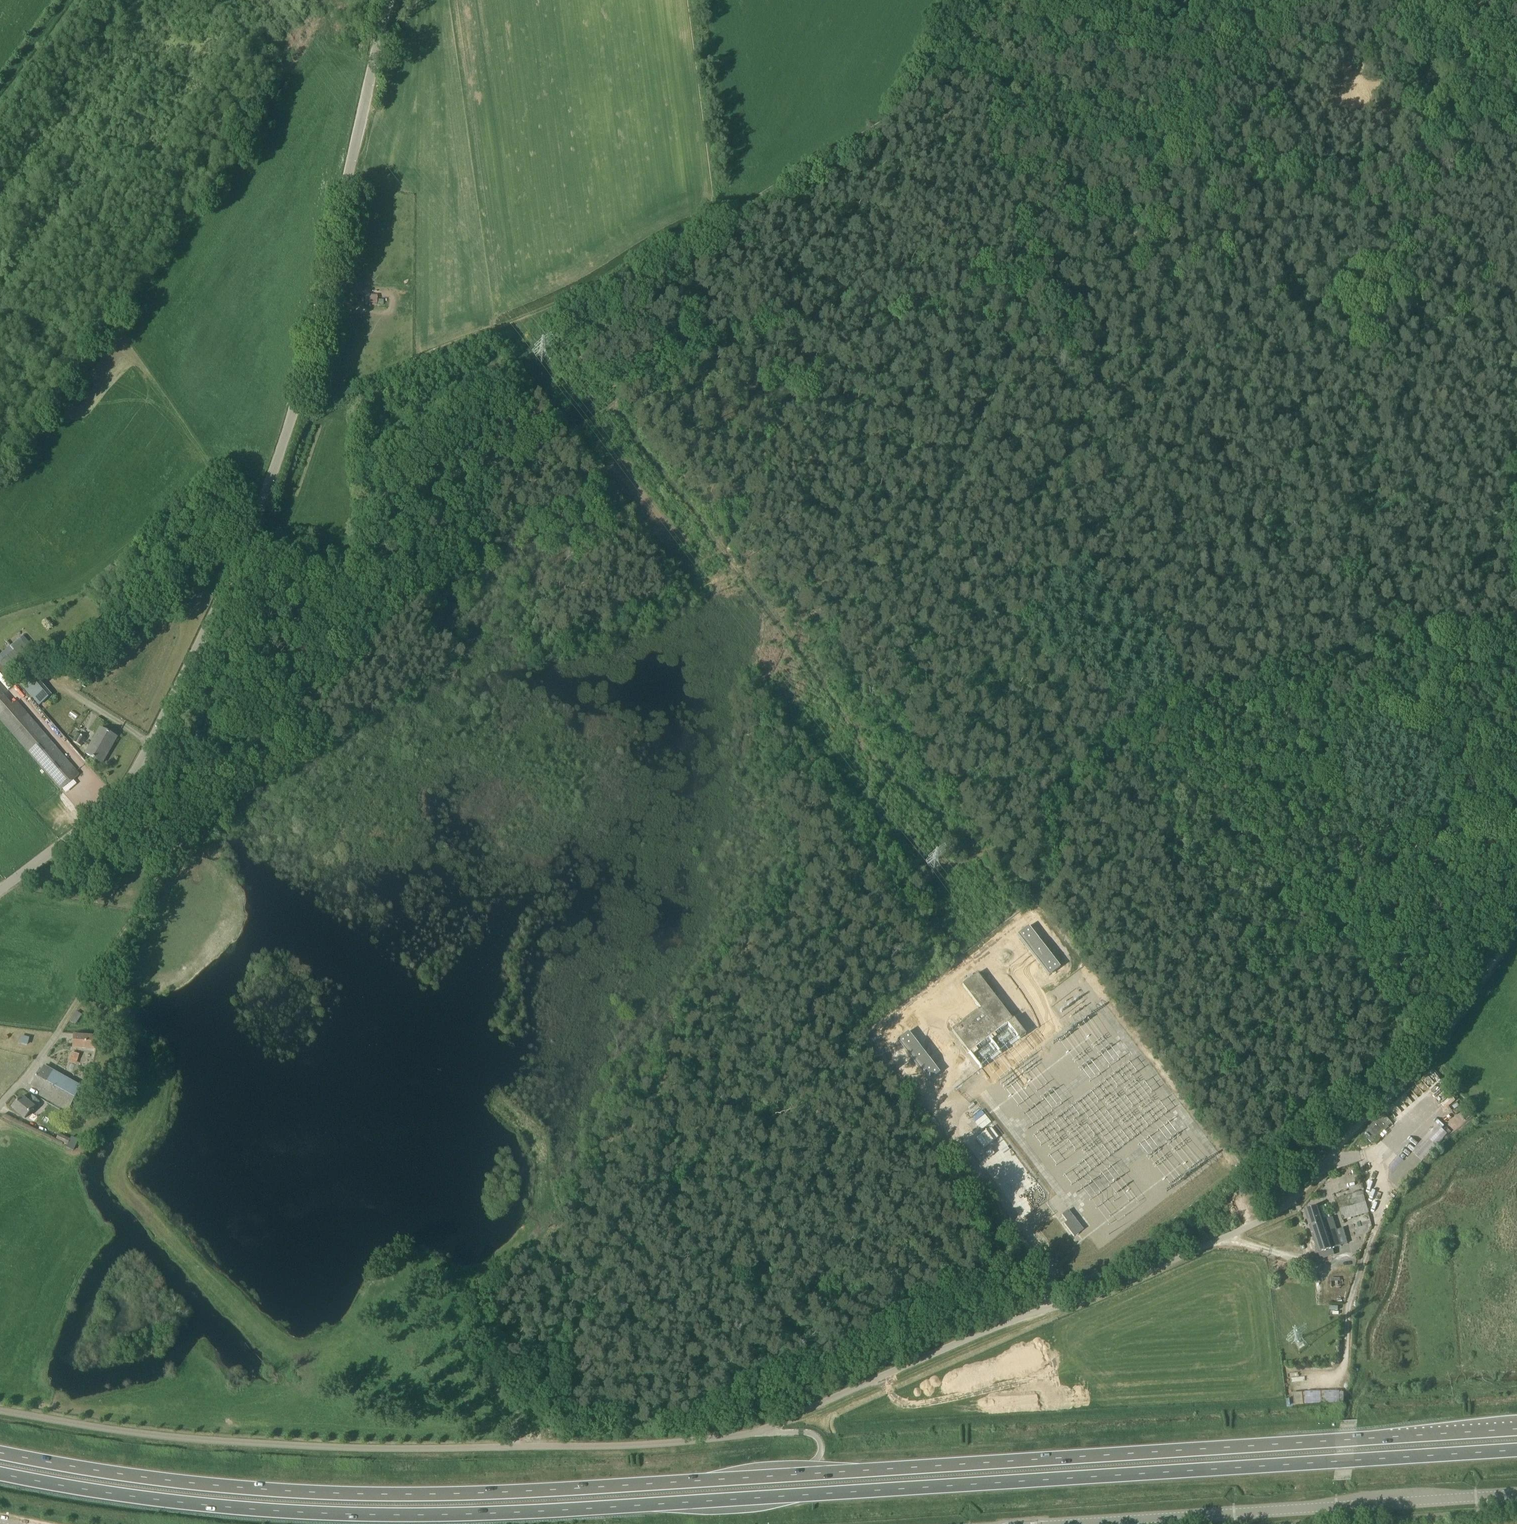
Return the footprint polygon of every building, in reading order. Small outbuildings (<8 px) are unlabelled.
[(365,294),(365,303),(378,303),(378,294),(365,294)] [(9,679),(35,656),(38,653),(24,636),(10,647),(14,652),(0,665),(0,669),(9,679)] [(46,694),(34,675),(22,683),(34,702),(46,694)] [(47,736),(16,701),(11,705),(0,692),(0,719),(61,790),(80,775),(47,736)] [(107,749),(115,736),(101,728),(87,754),(103,763),(110,751),(107,749)] [(81,746),(86,739),(79,735),(74,742),(81,746)] [(1029,926),(1018,935),(1049,976),(1060,967),(1029,926)] [(969,1053),(980,1069),(1025,1036),(1013,1020),(1012,1021),(977,974),(961,985),(979,1009),(951,1030),(969,1053)] [(908,1027),(897,1036),(926,1076),(938,1067),(908,1027)] [(73,1048),(95,1049),(96,1036),(74,1035),(73,1048)] [(78,1062),(80,1055),(73,1053),(70,1059),(78,1062)] [(79,1087),(53,1072),(44,1068),(42,1072),(40,1070),(32,1086),(45,1093),(43,1097),(67,1110),(79,1087)] [(39,1102),(38,1102),(33,1097),(28,1103),(22,1097),(13,1108),(25,1119),(34,1108),(34,1107),(39,1102)] [(1380,1118),(1364,1134),(1372,1143),(1389,1127),(1380,1118)] [(1398,1186),(1447,1133),(1437,1124),(1404,1159),(1400,1155),(1386,1169),(1393,1175),(1389,1178),(1398,1186)] [(68,1147),(71,1140),(59,1134),(56,1141),(68,1147)] [(73,1136),(72,1138),(69,1145),(68,1147),(75,1150),(80,1139),(73,1136)] [(1369,1213),(1366,1204),(1363,1192),(1338,1198),(1344,1219),(1369,1213)] [(1333,1248),(1341,1246),(1332,1218),(1324,1220),(1319,1206),(1305,1211),(1319,1253),(1321,1259),(1335,1254),(1333,1248)] [(1069,1210),(1062,1215),(1067,1221),(1064,1223),(1074,1236),(1083,1229),(1069,1210)] [(1293,1404),(1340,1403),(1339,1390),(1292,1392),(1293,1404)]
